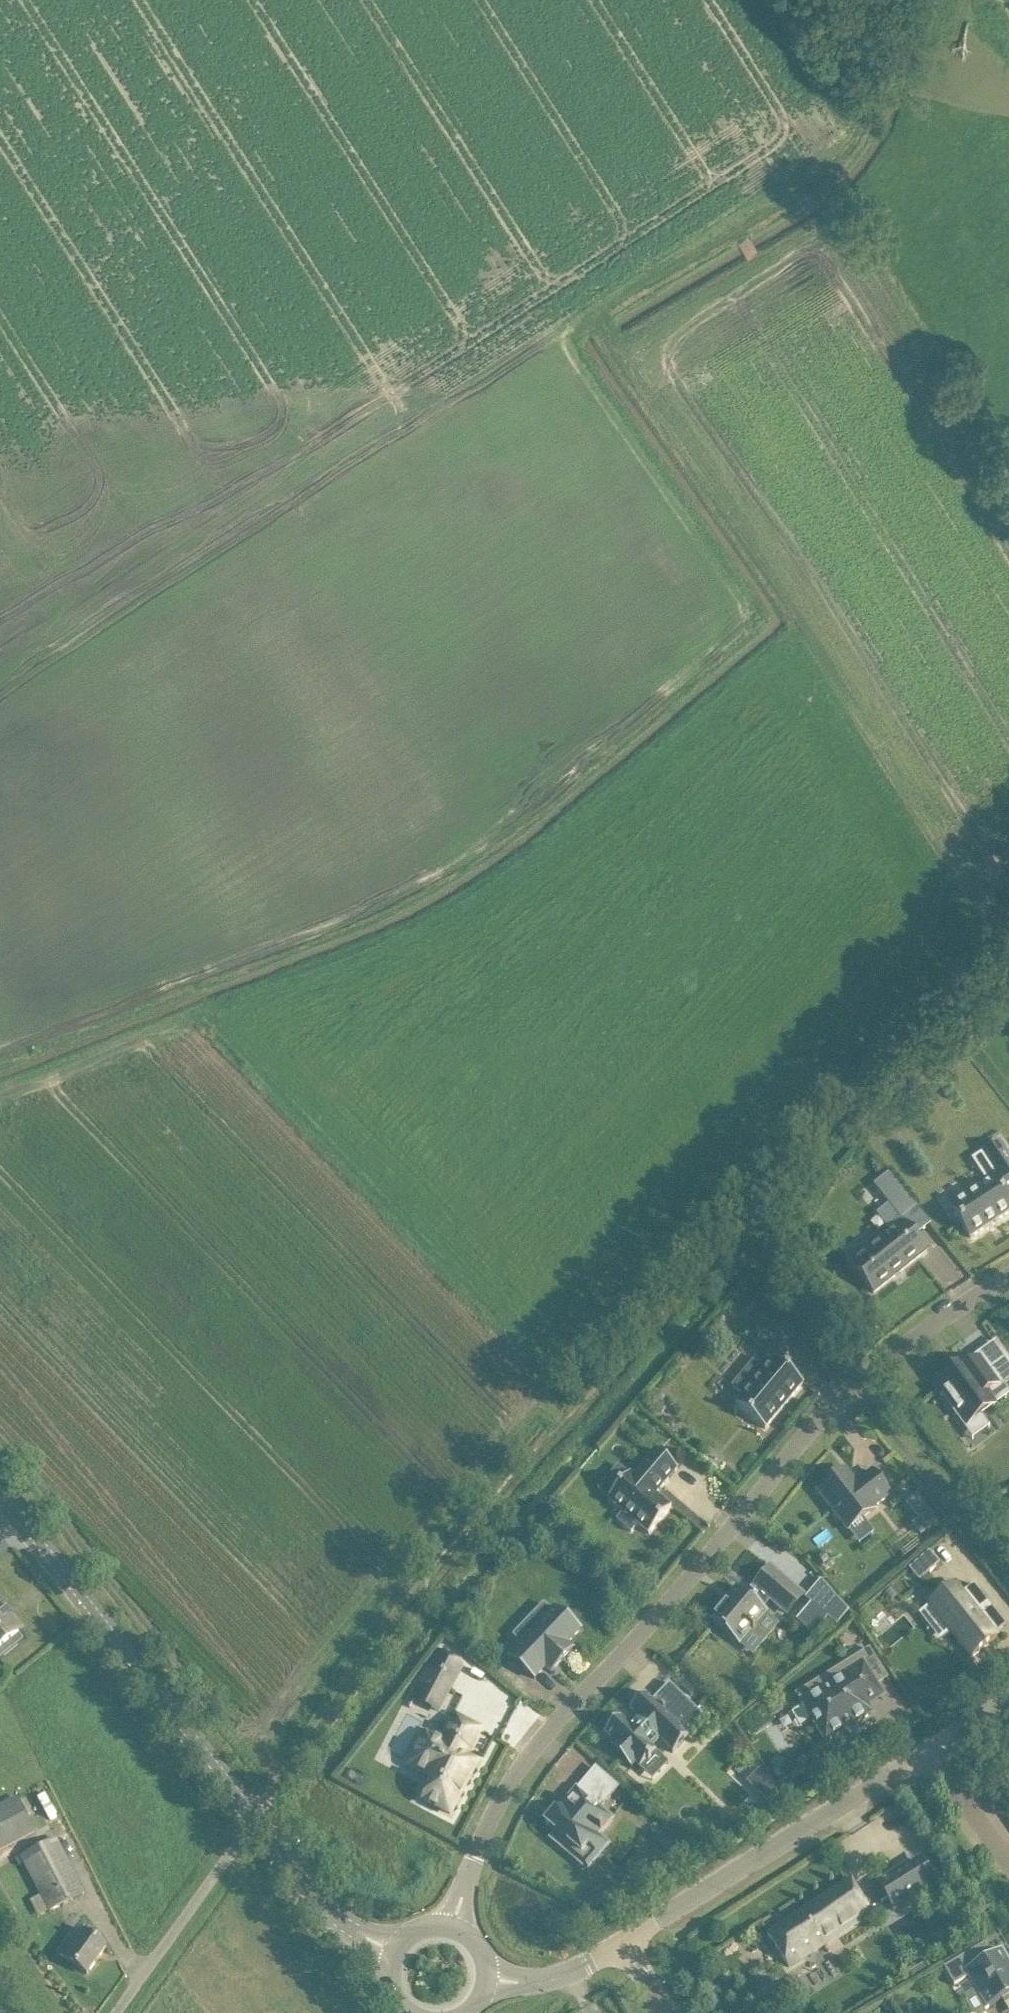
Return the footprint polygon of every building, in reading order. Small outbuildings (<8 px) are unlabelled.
[(1007,1200),(1008,1199),(1008,1157),(1000,1143),(985,1153),(983,1153),(997,1175),(992,1179),(993,1181),(988,1184),(951,1208),(970,1238),(1008,1213),(1008,1203),(1007,1200)] [(892,1177),(876,1190),(888,1204),(900,1220),(901,1219),(916,1207),(892,1177)] [(851,1266),(873,1295),(927,1251),(904,1223),(880,1243),(878,1241),(874,1240),(868,1245),(867,1249),(869,1252),(851,1266)] [(736,1405),(765,1430),(804,1384),(774,1359),(755,1382),(745,1373),(733,1387),(743,1396),(736,1405)] [(1006,1397),(998,1387),(1008,1379),(1008,1366),(1006,1362),(989,1374),(980,1361),(968,1369),(965,1364),(937,1384),(944,1394),(941,1396),(956,1417),(959,1414),(968,1426),(995,1406),(994,1405),(1006,1397)] [(656,1451),(634,1476),(630,1474),(608,1500),(624,1513),(617,1521),(631,1532),(637,1525),(649,1535),(671,1508),(656,1495),(678,1470),(656,1451)] [(818,1492),(848,1531),(876,1510),(874,1508),(890,1495),(873,1472),(856,1485),(845,1470),(818,1492)] [(925,1535),(942,1520),(920,1493),(909,1502),(921,1517),(915,1523),(925,1535)] [(929,1552),(908,1569),(917,1581),(938,1564),(929,1552)] [(737,1588),(709,1621),(739,1647),(752,1633),(753,1634),(756,1630),(755,1629),(768,1614),(763,1610),(771,1600),(788,1615),(803,1598),(806,1600),(806,1599),(771,1569),(770,1568),(769,1569),(755,1586),(757,1588),(749,1598),(737,1588)] [(951,1578),(924,1599),(966,1653),(993,1631),(986,1622),(997,1613),(969,1579),(958,1588),(951,1578)] [(810,1603),(828,1618),(841,1603),(825,1585),(824,1586),(811,1602),(810,1602),(810,1603)] [(2,1659),(24,1641),(19,1635),(9,1623),(13,1619),(6,1610),(0,1602),(0,1657),(2,1659)] [(510,1657),(511,1657),(535,1680),(546,1668),(551,1673),(573,1650),(567,1645),(578,1633),(578,1632),(554,1610),(537,1628),(529,1620),(513,1637),(522,1645),(510,1657)] [(874,1657),(870,1650),(796,1695),(798,1699),(797,1699),(799,1702),(800,1701),(826,1743),(844,1732),(842,1729),(853,1723),(854,1725),(872,1714),(868,1706),(883,1697),(863,1664),(874,1657)] [(438,1651),(412,1701),(437,1714),(463,1665),(438,1651)] [(684,1677),(678,1684),(691,1696),(697,1688),(684,1677)] [(660,1741),(673,1754),(690,1737),(686,1733),(703,1716),(669,1684),(653,1701),(646,1694),(629,1711),(636,1718),(629,1725),(621,1717),(604,1734),(613,1742),(608,1747),(632,1769),(636,1765),(640,1769),(646,1762),(648,1764),(652,1761),(650,1759),(656,1752),(653,1748),(660,1741)] [(429,1776),(435,1780),(424,1801),(450,1815),(477,1764),(466,1758),(480,1730),(457,1718),(443,1744),(426,1735),(415,1757),(411,1765),(410,1767),(411,1767),(427,1776),(429,1776)] [(551,1838),(577,1861),(612,1820),(577,1790),(564,1806),(562,1804),(546,1824),(556,1832),(551,1838)] [(37,1834),(18,1798),(0,1807),(0,1853),(37,1834)] [(22,1857),(50,1912),(84,1895),(56,1839),(22,1857)] [(905,1894),(911,1902),(937,1886),(919,1857),(877,1883),(889,1904),(905,1894)] [(768,1936),(779,1952),(790,1969),(874,1915),(863,1897),(852,1881),(768,1936)] [(58,1955),(87,1976),(106,1949),(77,1928),(58,1955)] [(1001,1936),(1000,1935),(941,1970),(942,1971),(944,1970),(954,1987),(969,1978),(978,1994),(976,1995),(985,2011),(989,2009),(989,2008),(1007,1997),(1008,2000),(1008,1962),(1002,1951),(992,1957),(985,1945),(1001,1936)] [(805,1992),(797,1980),(779,1992),(786,2004),(805,1992)]
